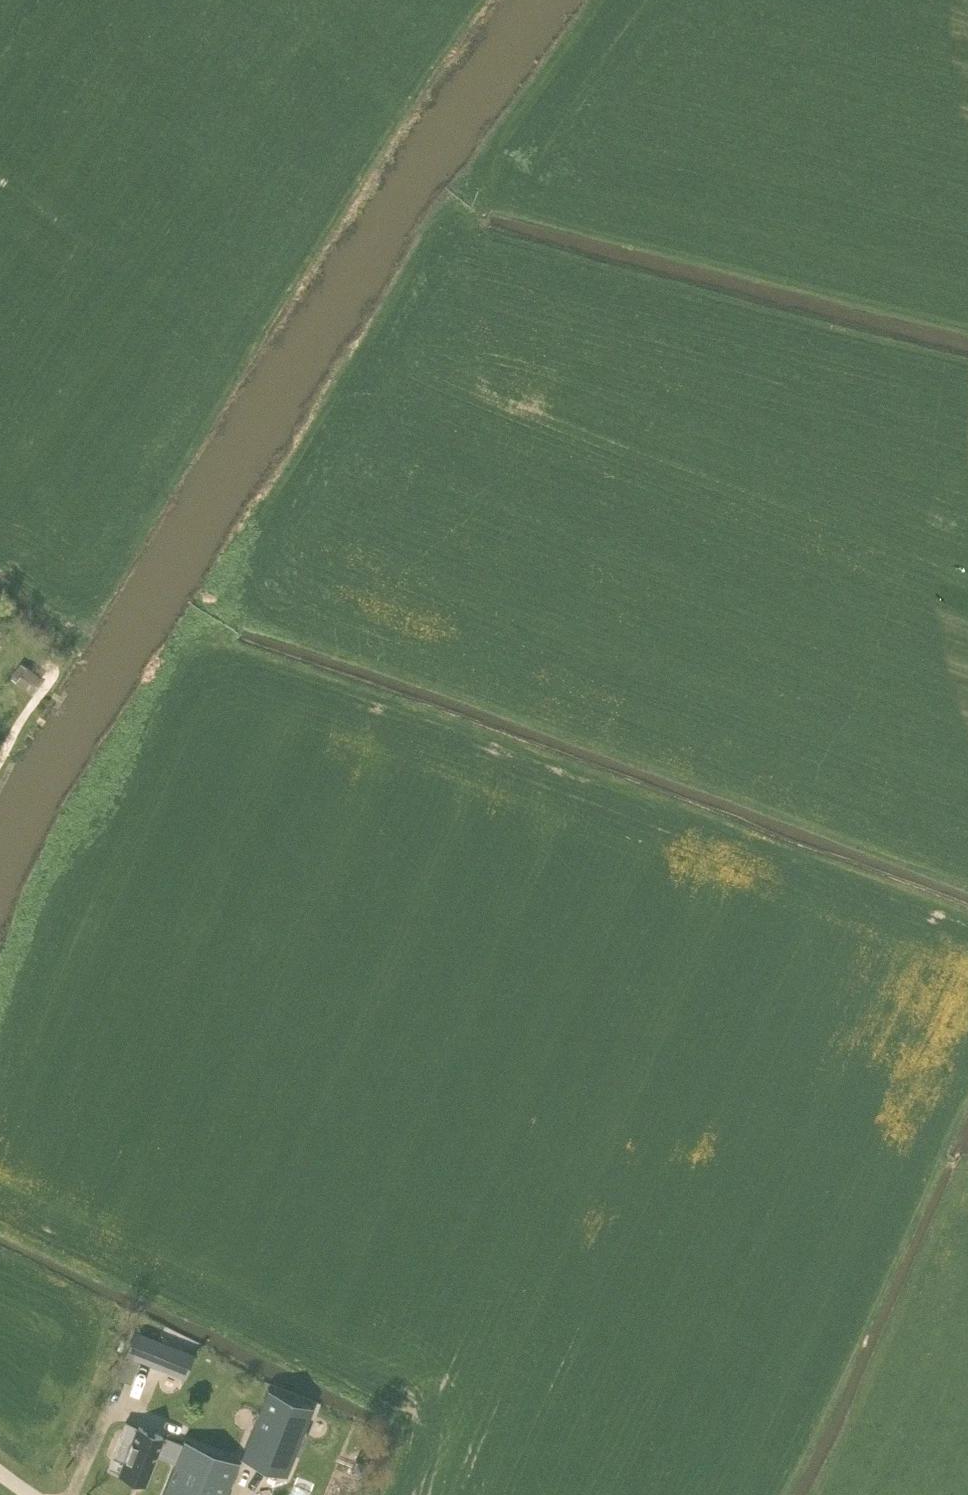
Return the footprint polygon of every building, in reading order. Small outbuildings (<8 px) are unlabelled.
[(15,681),(32,693),(43,677),(26,665),(26,666),(20,663),(10,676),(16,680),(15,681)] [(161,1367),(170,1344),(134,1329),(125,1353),(138,1358),(161,1367)] [(314,1406),(268,1388),(258,1412),(250,1433),(241,1457),(287,1475),(296,1453),(305,1429),(314,1406)] [(120,1436),(114,1453),(108,1468),(120,1473),(145,1483),(156,1455),(174,1462),(182,1443),(163,1436),(138,1426),(126,1421),(120,1436)] [(240,1461),(184,1439),(182,1443),(174,1462),(162,1494),(227,1494),(240,1461)]
